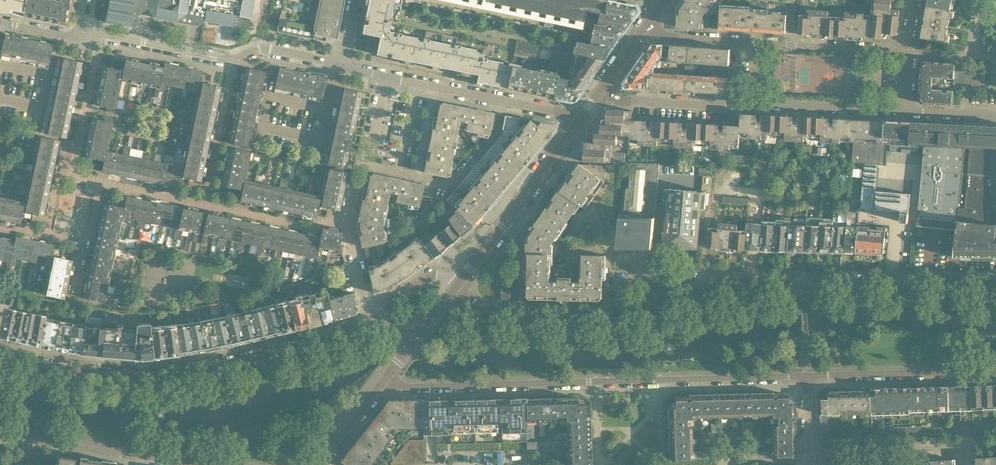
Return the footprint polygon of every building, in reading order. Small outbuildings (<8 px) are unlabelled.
[(7,12),(8,12),(9,11),(9,9),(18,11),(23,12),(25,0),(0,0),(0,11),(7,12)] [(40,19),(44,0),(25,0),(23,12),(23,16),(40,19)] [(60,0),(58,0),(44,0),(40,19),(64,24),(68,22),(72,3),(60,0)] [(110,0),(106,22),(130,27),(132,16),(135,17),(149,8),(155,17),(176,21),(188,13),(189,8),(206,11),(204,20),(233,26),(235,15),(250,18),(254,0),(108,0),(110,0)] [(345,0),(319,0),(312,27),(279,20),(277,32),(325,41),(326,37),(337,39),(345,0)] [(365,17),(390,22),(390,23),(397,24),(402,0),(369,0),(365,17)] [(576,5),(574,17),(584,19),(584,15),(585,11),(593,13),(603,15),(605,1),(601,0),(550,0),(576,5)] [(720,29),(721,4),(720,3),(722,0),(684,0),(678,9),(677,26),(720,29)] [(751,0),(750,7),(749,31),(768,32),(769,11),(770,3),(760,2),(760,1),(751,0)] [(875,8),(891,9),(892,0),(873,0),(872,7),(875,8)] [(927,6),(950,10),(952,0),(928,0),(927,6)] [(613,17),(616,3),(605,1),(603,15),(613,17)] [(636,11),(634,7),(616,3),(613,17),(630,20),(636,11)] [(749,31),(750,7),(723,5),(723,4),(721,4),(720,29),(749,31)] [(952,11),(950,10),(927,6),(924,20),(925,20),(925,24),(923,24),(921,37),(946,42),(948,28),(947,28),(948,24),(949,24),(952,11)] [(891,9),(875,8),(874,19),(873,37),(881,38),(882,33),(897,35),(900,10),(891,9)] [(799,34),(835,36),(837,17),(828,16),(828,11),(809,10),(809,15),(800,15),(799,34)] [(630,20),(613,17),(603,15),(593,13),(585,11),(584,15),(584,19),(583,22),(597,25),(623,30),(630,20)] [(787,13),(769,11),(768,32),(786,33),(787,13)] [(845,17),(837,17),(835,36),(872,38),(873,37),(874,19),(864,18),(864,13),(845,12),(845,17)] [(390,22),(365,17),(362,33),(375,36),(374,39),(375,39),(376,40),(376,41),(379,42),(376,54),(391,57),(395,32),(390,31),(389,29),(390,23),(390,22)] [(623,30),(597,25),(583,22),(581,32),(591,34),(616,39),(623,30)] [(426,31),(424,38),(419,63),(449,69),(455,37),(426,31)] [(399,33),(395,32),(391,57),(419,63),(424,38),(423,38),(422,41),(417,39),(417,38),(410,36),(401,34),(401,36),(398,36),(399,33)] [(12,51),(15,36),(5,34),(0,59),(10,61),(12,51)] [(616,39),(591,34),(589,44),(610,48),(616,39)] [(24,38),(15,36),(12,51),(10,61),(19,63),(21,53),(24,38)] [(478,74),(483,47),(476,46),(475,49),(460,46),(460,48),(457,47),(458,45),(456,44),(457,37),(455,37),(449,69),(478,74)] [(34,40),(24,38),(21,53),(19,63),(28,65),(34,40)] [(43,42),(34,40),(28,65),(38,67),(43,42)] [(516,40),(514,53),(536,58),(539,45),(516,40)] [(610,48),(589,44),(576,41),(573,54),(574,54),(602,60),(610,48)] [(48,69),(53,44),(43,42),(38,67),(48,69)] [(661,59),(663,44),(655,44),(652,45),(646,54),(653,58),(661,59)] [(670,61),(671,45),(663,44),(661,59),(661,61),(670,61)] [(698,63),(699,47),(671,45),(670,61),(698,63)] [(507,88),(512,63),(508,62),(507,65),(502,64),(502,62),(487,59),(486,59),(486,61),(483,60),(484,57),(483,57),(484,47),(483,47),(478,74),(477,82),(507,88)] [(708,64),(709,48),(699,47),(698,63),(708,64)] [(731,49),(709,48),(708,64),(729,65),(731,49)] [(574,99),(581,89),(565,86),(566,79),(562,78),(563,78),(557,77),(558,70),(562,52),(552,50),(548,73),(544,95),(571,100),(573,101),(574,99)] [(574,54),(573,54),(562,52),(558,70),(564,71),(570,72),(572,65),(574,54)] [(602,60),(574,54),(572,65),(595,69),(602,60)] [(646,54),(634,71),(640,75),(650,75),(654,75),(654,73),(655,67),(660,67),(661,61),(661,59),(653,58),(646,54)] [(58,57),(56,66),(81,71),(83,62),(58,57)] [(126,62),(124,70),(122,80),(137,84),(135,93),(139,93),(145,63),(141,63),(140,65),(139,64),(140,60),(133,58),(132,63),(126,62)] [(544,95),(548,73),(530,69),(521,67),(523,60),(513,58),(512,63),(507,88),(544,95)] [(922,103),(931,104),(932,89),(932,77),(933,62),(925,61),(922,64),(919,100),(922,103)] [(150,64),(145,63),(139,93),(142,94),(144,85),(156,88),(154,97),(158,97),(159,91),(163,70),(163,67),(160,67),(159,69),(158,68),(159,64),(152,62),(151,67),(149,67),(150,64)] [(955,64),(933,62),(932,77),(954,78),(954,68),(955,64)] [(164,63),(163,67),(163,70),(159,91),(162,92),(164,84),(170,86),(174,65),(164,63)] [(184,67),(174,65),(170,86),(176,87),(174,94),(178,95),(184,67)] [(572,65),(570,72),(570,76),(588,79),(595,69),(572,65)] [(81,71),(56,66),(54,76),(64,78),(78,82),(81,71)] [(100,79),(99,85),(120,90),(122,80),(124,70),(103,66),(101,72),(99,72),(97,79),(100,79)] [(193,69),(184,67),(178,95),(181,96),(183,88),(189,90),(193,69)] [(269,72),(244,67),(242,77),(267,82),(269,72)] [(289,69),(279,67),(274,92),(284,94),(289,69)] [(986,70),(954,68),(954,78),(954,83),(985,85),(986,70)] [(203,71),(193,69),(189,90),(198,92),(200,82),(201,82),(203,71)] [(299,71),(289,69),(284,94),(294,96),(299,71)] [(308,73),(299,71),(294,96),(303,98),(305,88),(308,73)] [(570,76),(570,72),(564,71),(563,78),(562,78),(566,79),(565,86),(581,89),(588,79),(570,76)] [(625,86),(626,88),(649,89),(650,75),(640,75),(634,71),(626,83),(625,84),(625,86)] [(317,75),(311,74),(308,73),(305,88),(303,98),(312,100),(317,75)] [(687,91),(689,75),(654,73),(654,75),(650,75),(649,89),(687,91)] [(327,77),(317,75),(312,100),(322,102),(327,77)] [(727,93),(728,77),(689,75),(687,91),(727,93)] [(78,82),(64,78),(54,76),(52,85),(62,87),(76,91),(78,82)] [(267,82),(242,77),(240,86),(255,90),(265,92),(267,82)] [(221,86),(201,82),(200,82),(198,92),(196,101),(217,106),(218,100),(221,100),(222,93),(220,93),(221,86)] [(76,91),(62,87),(52,85),(50,94),(60,97),(75,100),(76,91)] [(120,90),(99,85),(97,91),(95,91),(93,98),(96,98),(95,104),(97,105),(107,107),(106,111),(115,113),(120,90)] [(265,92),(255,90),(240,86),(238,96),(253,99),(263,101),(265,92)] [(337,87),(333,106),(358,112),(359,106),(357,106),(357,105),(362,106),(363,99),(358,98),(359,96),(361,97),(362,92),(337,87)] [(953,90),(932,89),(931,104),(952,105),(953,90)] [(75,100),(60,97),(50,94),(48,104),(58,106),(72,109),(75,100)] [(263,101),(253,99),(238,96),(236,105),(251,108),(261,110),(263,101)] [(217,106),(196,101),(193,116),(184,114),(183,117),(213,124),(214,118),(217,119),(218,112),(216,112),(217,106)] [(432,129),(430,139),(454,144),(459,121),(467,123),(470,108),(442,103),(439,105),(434,129),(432,129)] [(72,109),(58,106),(48,104),(46,113),(56,115),(70,119),(72,109)] [(261,110),(251,108),(236,105),(234,114),(249,117),(259,119),(261,110)] [(357,116),(358,112),(333,106),(329,124),(339,127),(354,130),(355,125),(353,125),(353,124),(358,125),(359,118),(354,117),(355,115),(357,116)] [(470,108),(467,123),(466,130),(489,135),(493,113),(470,108)] [(580,150),(579,160),(625,163),(626,153),(626,152),(617,152),(618,135),(630,136),(631,120),(632,111),(622,110),(607,109),(607,119),(607,124),(603,124),(597,124),(596,133),(593,133),(591,133),(590,142),(585,141),(585,150),(582,150),(580,150)] [(70,119),(56,115),(46,113),(44,123),(54,125),(68,128),(70,119)] [(730,125),(729,149),(730,149),(730,147),(730,144),(739,144),(739,143),(740,136),(740,132),(749,133),(749,136),(749,138),(756,138),(758,138),(768,139),(768,137),(768,134),(777,134),(778,115),(762,114),(762,118),(757,118),(757,114),(741,113),(740,125),(730,125)] [(259,119),(249,117),(234,114),(232,123),(247,126),(257,129),(259,119)] [(512,178),(553,129),(554,125),(505,115),(502,129),(504,131),(483,156),(512,178)] [(778,115),(777,134),(785,135),(785,138),(785,140),(795,140),(797,140),(804,141),(804,139),(804,136),(813,136),(814,118),(814,117),(798,116),(798,120),(793,119),(793,116),(778,115)] [(104,120),(94,118),(92,117),(90,124),(88,123),(86,130),(89,131),(88,137),(109,141),(114,118),(105,116),(104,120)] [(213,124),(183,117),(182,121),(191,123),(189,135),(180,133),(179,136),(209,143),(210,137),(213,138),(214,131),(212,130),(213,124)] [(814,118),(813,136),(821,136),(821,140),(821,142),(828,142),(830,142),(840,143),(840,141),(840,137),(849,138),(850,119),(834,118),(834,121),(829,121),(829,118),(816,117),(816,119),(814,118)] [(849,141),(849,142),(854,142),(883,144),(885,120),(873,120),(873,122),(870,121),(867,124),(867,126),(862,126),(862,120),(850,119),(849,138),(849,141)] [(630,136),(630,139),(639,139),(639,143),(639,144),(658,145),(658,144),(658,140),(667,141),(668,123),(668,122),(651,121),(651,124),(647,124),(647,120),(631,120),(630,136)] [(885,120),(883,144),(887,144),(910,146),(911,122),(893,121),(890,121),(885,120)] [(668,123),(667,141),(675,141),(675,145),(675,146),(694,147),(694,146),(694,142),(702,142),(703,123),(688,123),(688,126),(683,126),(683,122),(670,122),(668,122),(668,123)] [(910,146),(924,147),(923,155),(921,176),(917,226),(928,227),(939,228),(956,230),(963,147),(995,149),(995,127),(994,127),(916,122),(911,122),(910,146)] [(68,128),(54,125),(44,123),(42,133),(66,138),(68,128)] [(257,129),(247,126),(232,123),(230,133),(255,138),(257,129)] [(703,123),(702,142),(711,143),(711,146),(711,148),(718,148),(720,149),(724,149),(729,149),(730,125),(725,124),(725,128),(719,128),(719,124),(703,123)] [(354,130),(339,127),(329,124),(325,143),(350,148),(351,144),(349,143),(349,142),(354,143),(355,136),(350,135),(351,134),(353,134),(354,130)] [(255,138),(230,133),(228,143),(253,148),(255,138)] [(26,150),(26,153),(56,160),(57,154),(60,154),(61,147),(58,147),(60,140),(57,140),(30,134),(29,138),(38,140),(35,152),(26,150)] [(209,143),(179,136),(178,140),(187,142),(184,157),(205,162),(206,156),(209,156),(210,150),(208,149),(209,143)] [(84,156),(104,161),(105,160),(107,150),(109,141),(88,137),(86,143),(84,142),(82,149),(85,150),(84,156)] [(454,144),(430,139),(428,150),(430,151),(428,161),(426,161),(424,172),(448,177),(454,144)] [(852,160),(852,162),(864,163),(860,208),(860,207),(860,208),(902,212),(901,222),(908,223),(911,194),(876,191),(878,164),(886,165),(887,144),(883,144),(854,142),(852,160)] [(350,162),(351,155),(346,154),(347,153),(349,153),(350,148),(325,143),(321,163),(344,168),(345,161),(350,162)] [(122,154),(116,152),(111,174),(121,176),(127,147),(124,147),(122,154)] [(131,148),(127,147),(121,176),(130,178),(135,156),(129,155),(131,148)] [(260,153),(232,148),(230,147),(228,153),(226,153),(225,160),(227,160),(226,166),(247,170),(250,155),(259,157),(260,153)] [(954,257),(955,257),(995,257),(995,149),(963,147),(956,230),(954,257)] [(116,152),(107,150),(105,160),(104,161),(102,172),(111,174),(116,152)] [(141,158),(135,156),(130,178),(140,180),(146,151),(143,150),(141,158)] [(150,152),(146,151),(140,180),(149,182),(154,160),(148,159),(150,152)] [(56,160),(26,153),(25,157),(34,159),(31,170),(22,169),(22,172),(52,178),(53,173),(56,173),(57,166),(55,166),(56,160)] [(160,162),(154,160),(149,182),(159,184),(165,155),(161,154),(160,162)] [(168,156),(165,155),(159,184),(168,186),(172,164),(167,163),(168,156)] [(512,178),(483,156),(446,200),(454,207),(470,227),(512,178)] [(205,162),(184,157),(182,166),(180,176),(180,177),(201,181),(202,175),(205,175),(206,168),(204,168),(205,162)] [(652,248),(659,163),(636,163),(628,163),(626,188),(623,188),(619,228),(609,227),(608,243),(618,244),(618,247),(652,248)] [(182,166),(172,164),(168,186),(178,188),(180,177),(180,176),(182,166)] [(580,164),(561,191),(560,191),(579,204),(585,209),(605,182),(606,165),(580,164)] [(699,165),(699,175),(704,175),(711,175),(712,165),(699,165)] [(222,186),(243,190),(245,180),(247,170),(226,166),(225,172),(222,172),(221,179),(223,179),(222,186)] [(326,171),(322,187),(344,191),(345,185),(347,186),(349,179),(346,178),(347,172),(345,172),(317,166),(317,169),(326,171)] [(52,178),(22,172),(21,175),(30,177),(27,193),(48,197),(49,191),(52,192),(53,185),(51,184),(52,178)] [(245,180),(243,190),(241,199),(247,200),(246,205),(253,207),(254,202),(255,202),(255,204),(260,205),(266,175),(262,174),(260,183),(245,180)] [(362,200),(360,209),(384,215),(389,192),(397,194),(400,180),(372,174),(370,175),(364,200),(362,200)] [(269,176),(266,175),(260,205),(264,206),(265,204),(266,204),(265,209),(272,211),(273,206),(274,206),(274,208),(278,209),(285,179),(281,178),(279,187),(267,185),(269,176)] [(665,236),(664,247),(676,247),(676,248),(686,248),(697,248),(701,208),(709,209),(712,175),(711,175),(704,175),(699,175),(692,175),(691,175),(690,188),(702,189),(702,192),(669,189),(669,190),(665,189),(664,205),(668,205),(665,233),(662,232),(661,235),(665,236)] [(288,180),(285,179),(278,209),(283,210),(283,208),(285,208),(284,213),(291,215),(292,210),(293,210),(292,212),(297,213),(303,183),(300,182),(298,191),(286,189),(288,180)] [(400,180),(397,194),(395,201),(418,206),(423,184),(400,180)] [(307,184),(303,183),(297,213),(302,214),(302,212),(303,212),(302,217),(309,218),(310,214),(311,214),(311,216),(316,217),(319,206),(321,196),(320,196),(305,193),(307,184)] [(344,191),(322,187),(320,196),(321,196),(319,206),(339,210),(341,204),(343,205),(345,198),(342,197),(344,191)] [(11,190),(8,189),(1,219),(7,220),(7,223),(14,224),(14,222),(21,223),(23,212),(25,202),(9,199),(11,190)] [(547,208),(534,226),(536,227),(537,226),(555,239),(561,230),(559,229),(562,226),(563,227),(579,204),(560,191),(561,191),(559,190),(553,199),(555,201),(552,205),(550,203),(549,204),(551,206),(549,209),(547,208)] [(48,197),(27,193),(25,202),(23,212),(44,216),(45,210),(48,211),(49,204),(46,203),(48,197)] [(749,198),(723,196),(723,202),(748,204),(749,198)] [(101,216),(100,222),(121,226),(123,217),(132,219),(136,198),(133,197),(133,200),(126,198),(124,207),(104,203),(102,209),(100,209),(98,215),(101,216)] [(146,200),(136,198),(132,219),(138,221),(136,228),(140,229),(146,200)] [(155,202),(146,200),(140,229),(143,229),(145,222),(151,223),(155,202)] [(165,204),(155,202),(151,223),(157,225),(155,232),(159,233),(165,204)] [(174,206),(165,204),(159,233),(162,233),(164,226),(169,227),(174,206)] [(184,208),(174,206),(169,227),(176,229),(174,238),(177,238),(183,210),(184,208)] [(470,227),(454,207),(447,206),(445,217),(450,223),(460,236),(470,227)] [(190,207),(189,209),(184,208),(183,210),(177,238),(180,239),(182,230),(194,233),(192,242),(196,242),(199,229),(202,229),(205,217),(202,217),(203,212),(196,211),(197,208),(190,207)] [(384,215),(360,209),(358,221),(360,221),(359,225),(361,235),(359,235),(361,246),(364,246),(369,245),(385,242),(385,241),(384,237),(382,225),(384,215)] [(844,252),(847,227),(847,221),(840,220),(840,211),(834,210),(834,219),(833,227),(831,252),(844,252)] [(848,211),(847,221),(847,227),(844,252),(856,253),(858,227),(860,212),(848,211)] [(208,213),(207,216),(207,218),(205,217),(202,229),(204,230),(201,243),(205,244),(207,235),(219,238),(217,247),(221,248),(226,219),(226,217),(221,216),(222,213),(215,212),(214,214),(208,213)] [(818,252),(820,226),(820,218),(820,214),(811,214),(810,218),(807,218),(807,220),(808,220),(807,226),(805,251),(818,252)] [(226,217),(226,219),(221,248),(224,248),(226,239),(232,241),(236,219),(226,217)] [(831,252),(833,227),(834,219),(820,218),(820,226),(818,252),(831,252)] [(246,221),(239,220),(236,219),(232,241),(238,242),(236,249),(240,250),(246,221)] [(748,231),(746,250),(761,250),(763,224),(763,220),(754,219),(749,219),(749,223),(748,231)] [(801,251),(804,226),(804,220),(790,219),(790,221),(790,225),(788,251),(801,251)] [(774,250),(776,225),(777,221),(763,220),(763,224),(761,250),(774,250)] [(255,223),(246,221),(240,250),(243,251),(245,243),(250,245),(255,223)] [(788,251),(790,225),(790,221),(777,221),(776,225),(774,250),(788,251)] [(118,241),(121,226),(100,222),(98,228),(96,227),(94,234),(97,235),(96,240),(126,247),(127,243),(118,241)] [(265,225),(258,224),(255,223),(250,245),(256,246),(255,253),(258,254),(265,225)] [(460,236),(450,223),(436,235),(446,247),(460,236)] [(738,225),(728,224),(719,223),(718,228),(710,228),(708,247),(746,250),(748,231),(737,230),(738,225)] [(274,227),(265,225),(258,254),(262,255),(263,247),(270,249),(274,227)] [(533,231),(531,230),(531,231),(533,232),(529,237),(529,243),(527,243),(526,265),(529,265),(551,265),(551,254),(549,254),(549,250),(551,250),(551,244),(555,239),(537,226),(536,227),(533,231)] [(875,228),(858,227),(856,253),(868,253),(868,254),(874,254),(874,255),(880,255),(882,253),(884,253),(885,242),(887,242),(888,232),(886,231),(886,227),(876,226),(875,228)] [(284,229),(276,228),(274,227),(270,249),(275,250),(274,257),(278,258),(284,229)] [(322,230),(321,235),(321,237),(316,259),(317,259),(320,259),(322,250),(342,254),(344,245),(340,244),(342,234),(336,233),(336,228),(330,227),(329,232),(322,230)] [(293,231),(284,229),(278,258),(281,259),(282,252),(288,253),(293,231)] [(302,233),(295,232),(293,231),(288,253),(294,254),(293,261),(296,262),(302,233)] [(446,247),(436,235),(434,232),(431,231),(429,237),(423,235),(418,238),(423,245),(433,258),(446,247)] [(311,235),(302,233),(296,262),(300,263),(301,256),(307,257),(311,235)] [(321,237),(314,236),(311,235),(307,257),(313,258),(312,265),(315,266),(317,259),(316,259),(321,237)] [(16,236),(15,241),(10,265),(11,265),(14,265),(16,258),(21,259),(26,238),(16,236)] [(35,240),(26,238),(21,259),(27,261),(26,268),(29,269),(35,240)] [(423,245),(418,238),(395,254),(396,256),(393,258),(406,277),(414,271),(413,269),(417,266),(418,268),(419,268),(418,265),(422,263),(423,265),(433,258),(423,245)] [(15,241),(5,239),(1,260),(8,261),(6,269),(10,269),(11,265),(10,265),(15,241)] [(45,242),(35,240),(29,269),(33,269),(34,262),(40,263),(45,242)] [(113,261),(116,249),(128,251),(129,248),(126,247),(96,240),(94,247),(92,246),(90,253),(93,254),(92,259),(94,260),(122,266),(122,263),(113,261)] [(55,244),(48,243),(45,242),(40,263),(50,265),(52,255),(55,244)] [(52,255),(50,265),(48,275),(69,280),(70,273),(73,274),(74,267),(72,266),(73,260),(52,255)] [(572,277),(565,277),(565,297),(565,299),(572,300),(572,297),(581,297),(581,300),(600,300),(602,298),(603,278),(600,277),(600,273),(603,273),(603,267),(605,267),(606,255),(581,255),(581,278),(581,282),(572,282),(572,277)] [(374,269),(369,270),(373,292),(384,290),(384,288),(387,287),(390,285),(392,287),(393,286),(391,284),(395,281),(397,283),(406,277),(393,258),(392,257),(378,266),(373,267),(374,269)] [(122,266),(94,260),(92,259),(90,265),(88,265),(86,272),(89,272),(88,278),(90,278),(90,279),(118,285),(118,281),(109,279),(112,268),(121,270),(122,266)] [(551,265),(529,265),(529,271),(531,271),(531,276),(528,276),(528,281),(550,281),(550,278),(551,278),(551,265)] [(69,293),(70,286),(68,285),(69,280),(48,275),(44,290),(35,288),(36,285),(32,284),(31,289),(35,290),(35,292),(65,298),(67,292),(69,293)] [(559,282),(550,281),(528,281),(528,296),(530,299),(549,299),(550,299),(550,297),(559,297),(559,299),(560,299),(560,297),(565,297),(565,277),(559,277),(559,282)] [(88,278),(86,288),(107,292),(108,286),(117,288),(118,285),(90,279),(90,278),(88,278)] [(510,299),(510,280),(507,280),(507,281),(504,281),(504,280),(501,280),(501,299),(510,299)] [(327,297),(324,287),(319,289),(320,292),(312,293),(320,322),(333,319),(327,297)] [(107,292),(86,288),(84,298),(112,304),(113,300),(106,298),(107,292)] [(25,298),(30,299),(31,296),(31,293),(22,291),(21,297),(25,298)] [(320,322),(312,293),(300,297),(308,326),(320,322)] [(355,293),(344,295),(339,296),(345,316),(355,314),(357,310),(355,293)] [(308,326),(300,297),(300,294),(294,296),(293,294),(287,296),(288,300),(287,300),(294,329),(308,326)] [(333,296),(327,297),(333,319),(345,316),(339,296),(333,298),(333,296)] [(294,329),(287,300),(274,304),(282,332),(294,329)] [(2,337),(8,308),(9,304),(0,302),(0,337),(2,337)] [(282,332),(274,304),(262,307),(269,336),(282,332)] [(155,357),(151,327),(150,323),(137,324),(136,330),(124,329),(125,328),(124,328),(124,324),(115,323),(115,328),(107,327),(108,313),(111,314),(112,309),(102,308),(88,306),(86,323),(86,327),(83,353),(142,359),(143,357),(147,356),(147,358),(155,357)] [(191,315),(199,313),(197,307),(189,308),(191,315)] [(269,336),(262,307),(249,310),(257,339),(269,336)] [(11,339),(18,310),(8,308),(2,337),(11,339)] [(27,312),(18,310),(11,339),(21,341),(27,312)] [(257,339),(249,310),(236,313),(244,342),(257,339)] [(31,343),(37,314),(27,312),(21,341),(31,343)] [(244,342),(236,313),(224,316),(231,345),(244,342)] [(46,316),(37,314),(31,343),(41,346),(45,320),(46,316)] [(55,349),(59,323),(58,322),(59,316),(51,315),(50,321),(45,320),(41,346),(55,349)] [(231,345),(224,316),(217,318),(212,318),(219,348),(231,345)] [(219,348),(212,318),(207,319),(200,321),(206,350),(219,348)] [(86,327),(86,323),(77,321),(77,326),(72,325),(69,351),(83,353),(86,327)] [(206,350),(200,321),(193,322),(188,323),(193,352),(206,350)] [(72,325),(59,323),(55,349),(69,351),(72,325)] [(183,327),(176,328),(180,354),(193,352),(188,323),(183,324),(183,327)] [(176,324),(163,326),(167,356),(180,354),(176,328),(176,324)] [(163,326),(151,327),(155,357),(167,356),(163,326)] [(983,385),(972,386),(973,409),(984,409),(983,385)] [(993,385),(983,385),(984,409),(994,408),(993,385)] [(948,386),(937,387),(938,411),(949,411),(948,386)] [(960,386),(948,386),(949,411),(956,411),(956,415),(961,415),(960,386)] [(972,386),(960,386),(961,415),(965,414),(965,410),(973,410),(973,409),(972,386)] [(910,387),(891,388),(891,414),(900,414),(900,418),(910,417),(910,415),(910,387)] [(937,387),(910,387),(910,415),(925,415),(924,411),(938,411),(937,387)] [(830,391),(830,393),(830,398),(820,398),(820,435),(828,434),(827,414),(848,413),(848,393),(845,393),(845,391),(843,391),(843,388),(838,388),(838,391),(830,391)] [(871,390),(863,390),(863,388),(859,388),(859,390),(850,390),(850,393),(848,393),(848,413),(861,413),(861,418),(872,417),(872,415),(871,390)] [(871,389),(871,390),(872,415),(891,414),(891,388),(871,389)] [(759,392),(751,393),(751,395),(746,395),(747,416),(772,415),(772,395),(772,392),(764,392),(764,390),(758,390),(759,392)] [(690,394),(690,397),(690,417),(707,417),(706,394),(703,394),(703,391),(697,392),(697,394),(690,394)] [(741,393),(733,393),(733,391),(728,391),(728,393),(723,393),(723,416),(747,416),(746,395),(741,395),(741,393)] [(711,396),(711,394),(706,394),(707,417),(723,416),(723,393),(720,393),(720,396),(711,396)] [(787,394),(773,395),(772,395),(772,415),(776,415),(777,425),(795,425),(795,418),(797,418),(797,412),(795,412),(794,404),(787,404),(787,394)] [(577,397),(569,397),(569,395),(564,395),(564,397),(557,398),(557,416),(567,416),(568,420),(588,420),(588,404),(577,405),(577,397)] [(557,398),(539,398),(538,396),(533,396),(533,398),(525,398),(526,419),(526,421),(526,425),(527,438),(534,438),(534,421),(557,421),(557,416),(557,398)] [(526,419),(525,398),(502,399),(502,397),(496,397),(496,399),(474,400),(475,426),(526,425),(526,421),(526,419)] [(674,397),(675,402),(675,407),(667,407),(667,415),(665,416),(665,421),(668,421),(668,428),(686,427),(686,417),(690,417),(690,397),(674,397)] [(475,426),(474,400),(451,400),(451,398),(445,398),(445,400),(423,401),(423,422),(423,424),(423,428),(475,426)] [(423,399),(388,400),(376,416),(391,428),(418,428),(418,424),(423,424),(423,422),(423,401),(423,399)] [(376,416),(362,434),(382,450),(393,436),(387,432),(391,428),(376,416)] [(588,420),(568,420),(568,446),(591,445),(591,433),(593,432),(593,427),(591,427),(590,420),(588,420)] [(711,422),(711,433),(721,433),(721,422),(711,422)] [(741,422),(742,432),(752,432),(752,422),(741,422)] [(795,425),(777,425),(772,425),(773,457),(796,456),(796,448),(798,448),(798,443),(795,443),(795,435),(793,435),(793,425),(795,425)] [(686,427),(668,428),(668,446),(666,446),(666,451),(668,451),(668,459),(716,458),(716,451),(691,451),(691,427),(686,427)] [(739,432),(724,433),(725,449),(739,449),(739,432)] [(340,461),(343,463),(343,464),(370,464),(382,450),(362,434),(340,461)] [(391,464),(399,464),(425,464),(424,439),(408,440),(390,463),(391,464)] [(562,441),(551,441),(552,451),(562,451),(562,441)] [(568,446),(569,464),(592,464),(592,463),(594,463),(594,458),(591,458),(591,445),(568,446)] [(75,464),(76,459),(57,456),(57,461),(57,463),(56,464),(77,464),(75,464)] [(976,458),(977,464),(995,464),(995,456),(976,458)]
